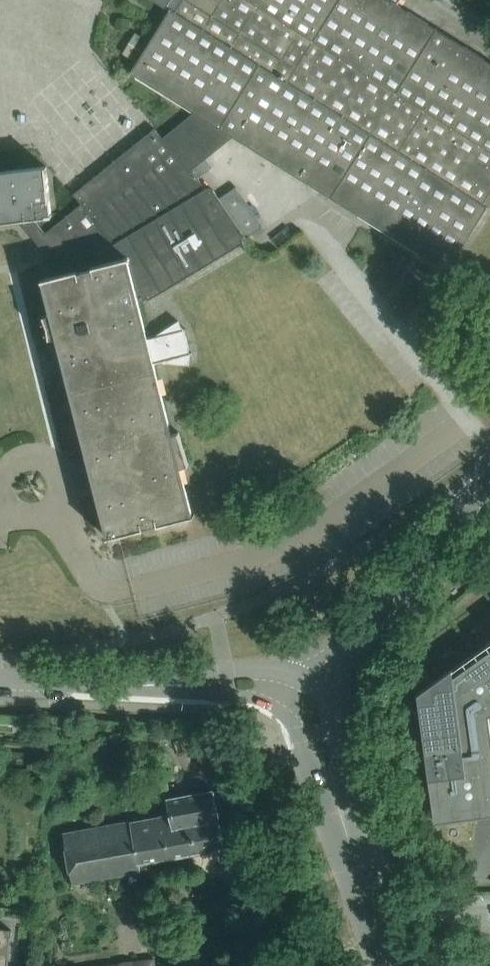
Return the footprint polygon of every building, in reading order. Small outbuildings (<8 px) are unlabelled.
[(20,219),(42,247),(36,252),(43,261),(50,257),(63,273),(42,279),(50,311),(44,315),(48,325),(50,338),(57,338),(87,455),(95,487),(108,537),(144,528),(143,526),(158,523),(158,525),(192,516),(194,515),(182,466),(190,464),(181,431),(173,433),(155,362),(164,359),(164,361),(190,362),(191,352),(190,345),(188,337),(185,329),(179,319),(157,334),(157,335),(149,337),(140,303),(247,239),(247,237),(264,226),(236,186),(222,196),(218,189),(218,188),(217,188),(217,187),(216,187),(215,187),(215,186),(214,186),(213,186),(212,186),(211,186),(210,186),(209,186),(199,176),(213,165),(208,158),(235,136),(444,267),(448,270),(470,235),(488,206),(484,204),(489,194),(489,62),(390,0),(157,0),(171,9),(167,15),(162,22),(151,40),(145,50),(138,61),(132,71),(195,111),(190,114),(163,137),(155,127),(75,193),(83,203),(48,232),(36,217),(54,215),(54,212),(48,165),(0,171),(0,221),(20,219)] [(130,41),(145,50),(151,40),(148,38),(136,31),(130,41)] [(138,61),(145,50),(130,41),(123,52),(135,59),(138,61)] [(489,714),(489,640),(418,692),(419,697),(435,821),(489,814),(489,716),(489,714)] [(168,797),(171,813),(174,827),(189,824),(191,833),(187,833),(191,853),(224,847),(213,789),(168,797)] [(174,827),(171,813),(64,833),(73,883),(140,870),(139,862),(191,853),(187,833),(191,833),(189,824),(174,827)] [(0,927),(0,965),(8,965),(12,929),(0,927)]
